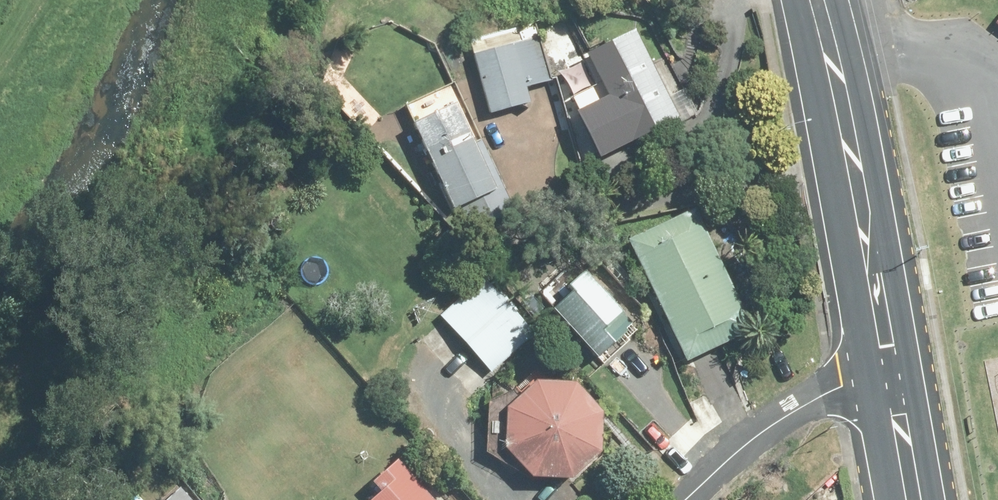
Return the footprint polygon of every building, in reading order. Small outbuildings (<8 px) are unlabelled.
[(637,27),(582,55),(605,98),(574,114),(597,157),(693,106),(680,82),(669,87),(637,27)] [(533,33),(470,49),(485,110),(524,100),(519,82),(544,75),(533,33)] [(464,94),(408,118),(455,230),(512,205),(464,94)] [(700,209),(627,242),(682,365),(755,332),(700,209)] [(481,265),(434,307),(484,365),(532,323),(481,265)] [(584,267),(544,303),(602,365),(641,328),(584,267)] [(536,385),(506,412),(505,451),(535,483),(574,481),(601,455),(602,416),(575,386),(536,385)] [(370,499),(430,499),(397,461),(369,482),(378,492),(370,499)] [(147,499),(199,499),(175,474),(147,499)]
